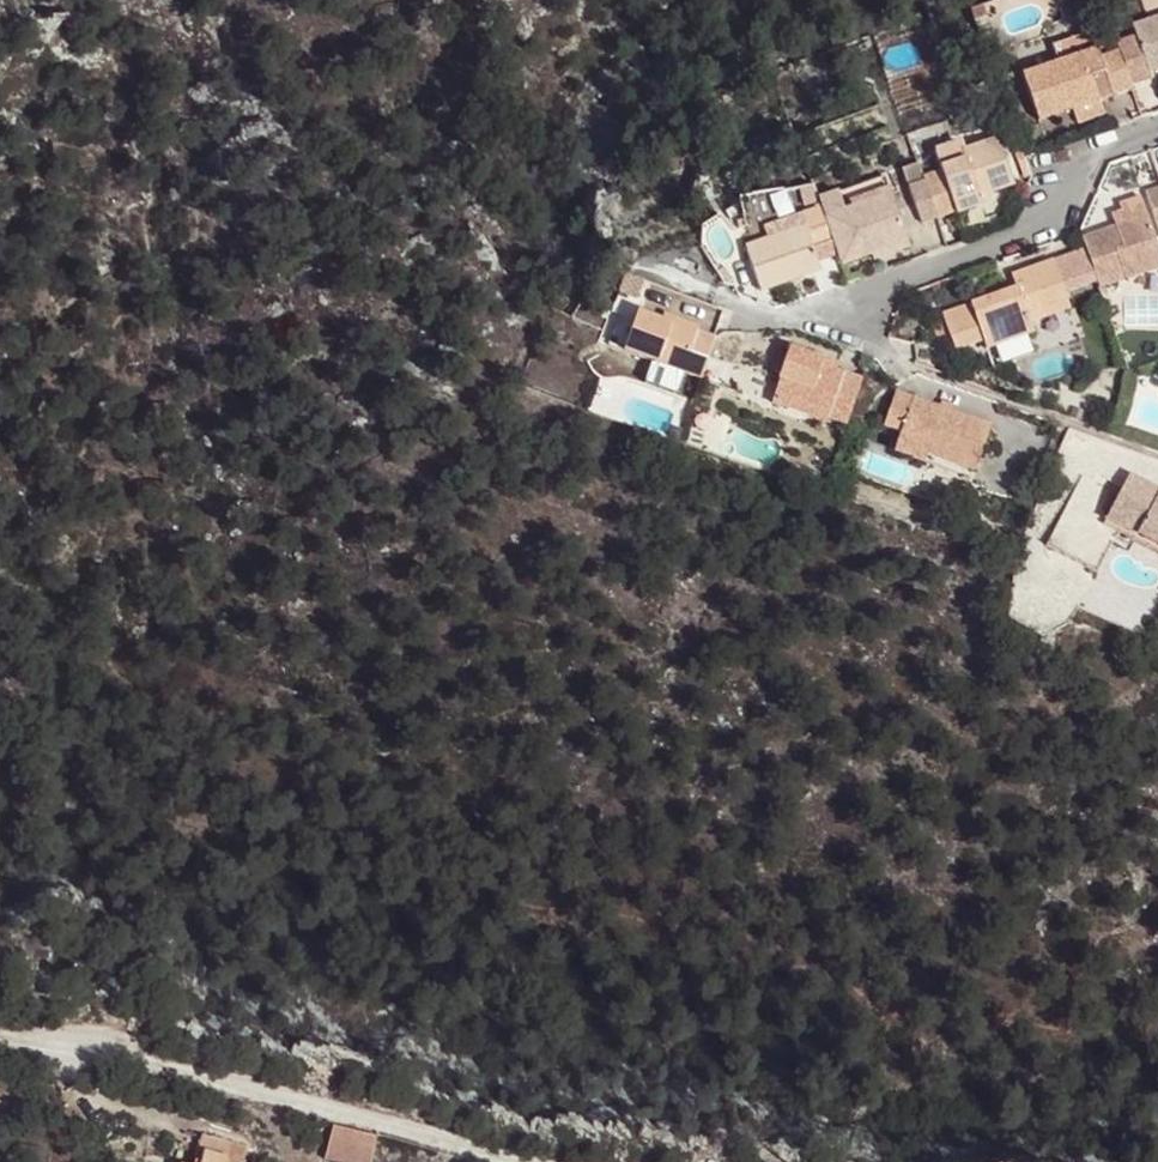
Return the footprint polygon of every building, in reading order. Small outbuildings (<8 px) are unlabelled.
[(986,18),(982,7),(972,10),(976,22),(986,18)] [(1131,25),(1134,36),(1115,42),(1118,52),(1131,87),(1151,79),(1149,73),(1157,70),(1157,16),(1131,25)] [(1100,57),(1091,32),(1052,46),(1057,62),(1021,75),(1038,123),(1072,110),(1099,100),(1090,77),(1103,73),(1110,96),(1111,96),(1132,89),(1131,87),(1118,52),(1100,57)] [(1110,96),(1103,73),(1090,77),(1099,100),(1110,96)] [(999,86),(996,76),(972,86),(971,88),(975,96),(999,86)] [(1105,115),(1099,100),(1072,110),(1077,125),(1105,115)] [(1015,185),(997,139),(962,151),(959,143),(933,153),(940,171),(924,178),(938,219),(955,213),(956,215),(982,205),(979,197),(1015,185)] [(924,178),(919,164),(901,170),(921,224),(938,219),(924,178)] [(832,244),(841,267),(871,256),(909,243),(884,175),(816,199),(820,209),(832,244)] [(1145,192),(1157,229),(1157,188),(1145,192)] [(1143,205),(1111,216),(1115,226),(1147,216),(1143,205)] [(832,244),(820,209),(799,216),(804,227),(744,248),(760,293),(820,270),(813,250),(832,244)] [(1081,237),(1099,289),(1157,268),(1157,247),(1147,216),(1115,226),(1081,237)] [(909,243),(871,256),(873,260),(911,248),(909,243)] [(1070,309),(1052,260),(1010,274),(1015,288),(1018,296),(1007,300),(1004,291),(941,314),(955,352),(982,342),(986,350),(1033,333),(1030,323),(1070,309)] [(1018,296),(1015,288),(1004,291),(1007,300),(1018,296)] [(699,328),(669,317),(666,323),(636,312),(621,352),(651,362),(648,372),(679,384),(683,374),(700,381),(715,338),(697,332),(699,328)] [(952,343),(943,320),(931,325),(938,348),(952,343)] [(861,380),(836,370),(838,365),(788,347),(776,381),(777,382),(769,405),(770,406),(811,420),(826,425),(827,420),(846,426),(861,380)] [(676,392),(679,384),(648,372),(645,381),(676,392)] [(938,408),(894,392),(882,427),(899,432),(892,452),(923,463),(926,455),(975,472),(990,426),(950,412),(938,408)] [(953,405),(940,401),(938,408),(950,412),(953,405)] [(811,420),(770,406),(768,412),(808,427),(811,420)] [(1156,496),(1157,492),(1157,490),(1128,474),(1104,519),(1157,548),(1157,497),(1156,496)] [(111,1032),(109,1041),(131,1046),(133,1036),(111,1032)] [(332,1127),(324,1161),(328,1161),(369,1161),(375,1138),(332,1127)] [(201,1135),(193,1161),(243,1161),(247,1149),(201,1135)]
